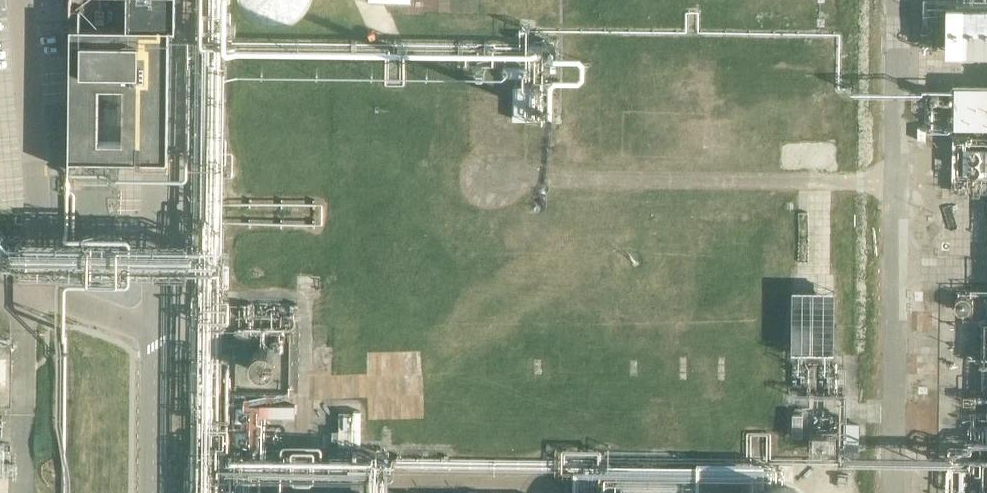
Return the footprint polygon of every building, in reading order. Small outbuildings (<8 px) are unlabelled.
[(175,26),(175,0),(128,0),(127,26),(81,25),(81,4),(79,4),(79,25),(70,25),(68,158),(68,170),(70,170),(70,158),(167,159),(168,26),(175,26)] [(250,3),(257,6),(264,9),(271,10),(279,10),(286,8),(293,5),(300,0),(247,0),(250,3)] [(952,48),(986,49),(986,0),(954,0),(952,48)] [(103,23),(104,10),(95,10),(95,23),(103,23)] [(464,59),(538,58),(538,50),(551,50),(551,44),(476,44),(476,36),(464,36),(464,59)] [(986,116),(986,70),(964,70),(964,116),(986,116)] [(534,76),(521,77),(521,112),(534,112),(534,76)]
